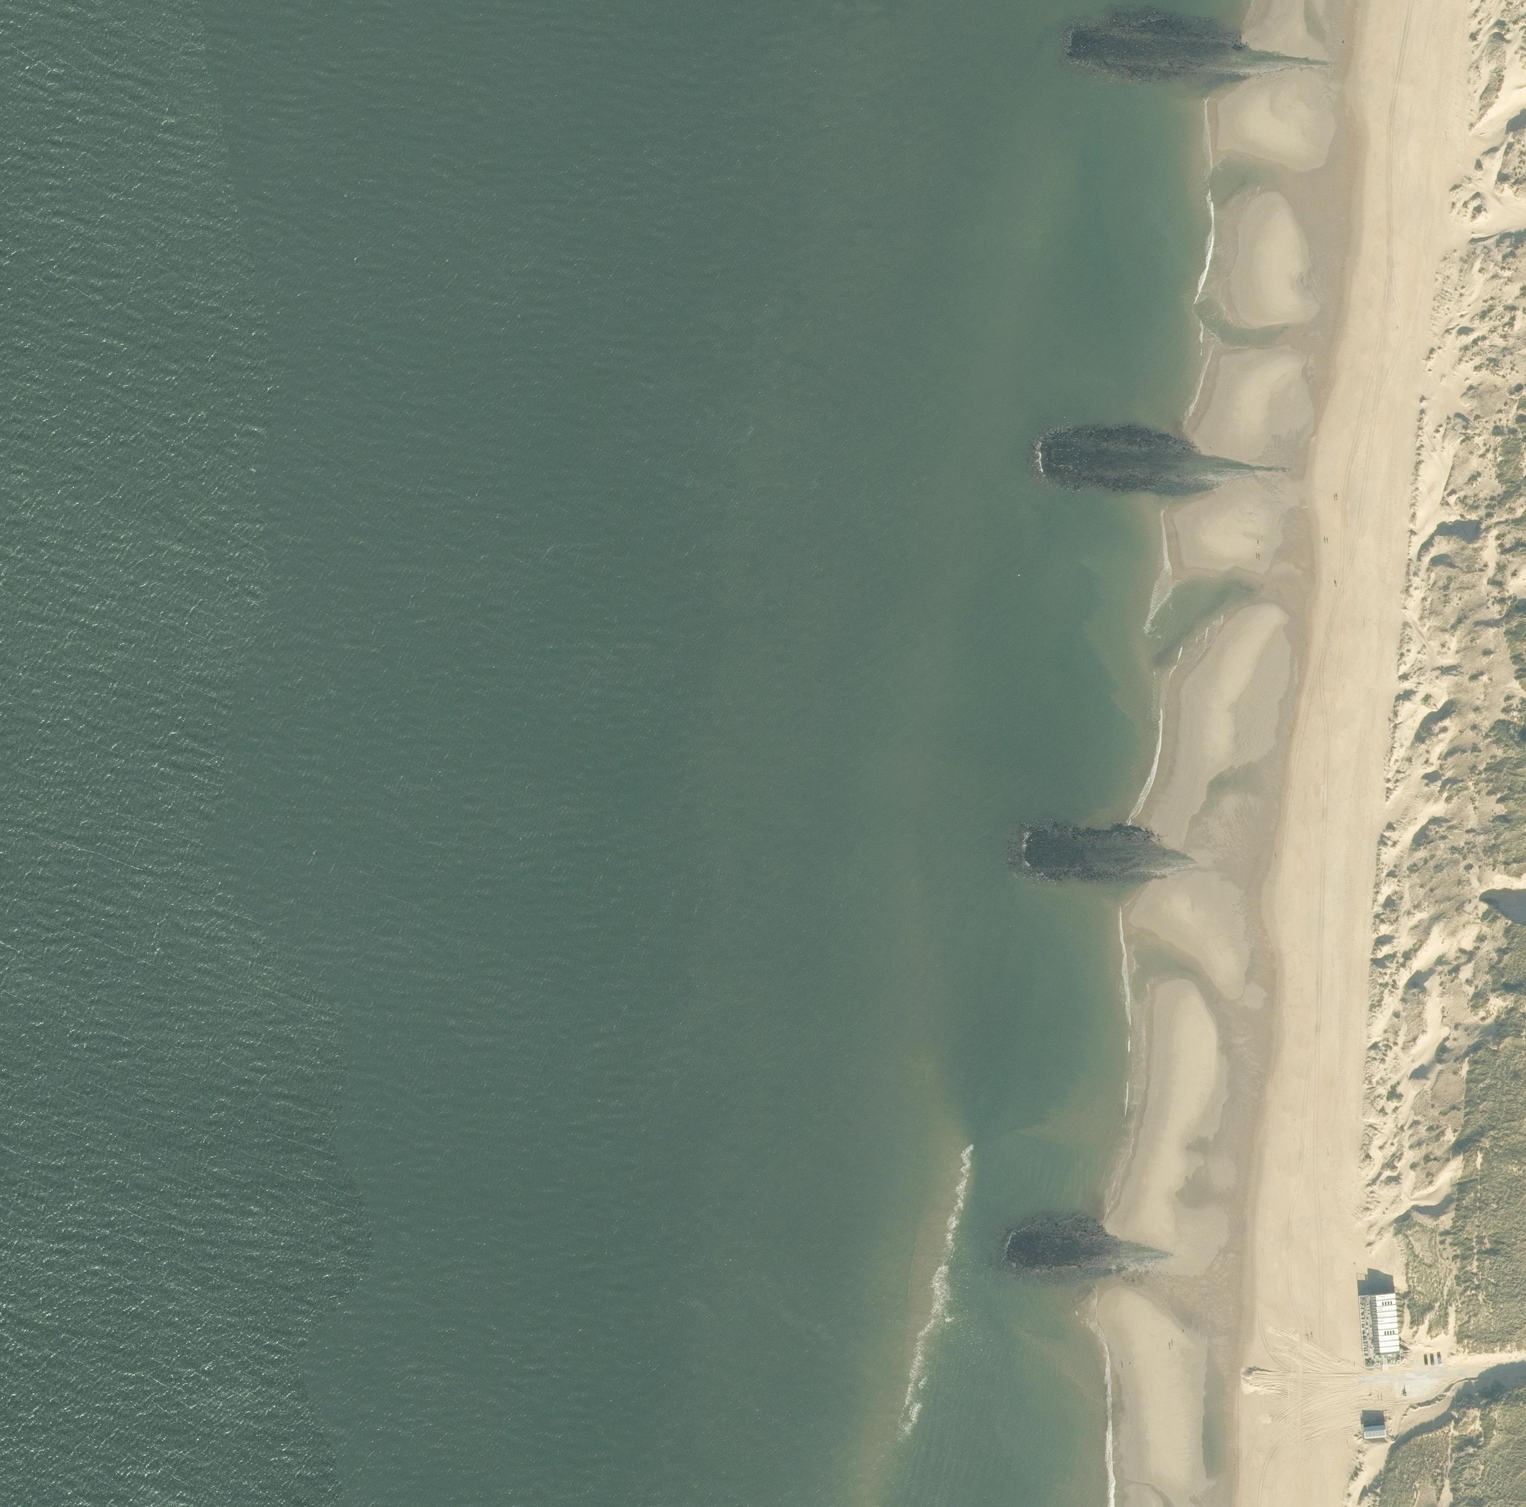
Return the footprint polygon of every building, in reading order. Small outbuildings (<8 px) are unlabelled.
[(1392,1290),(1368,1292),(1373,1352),(1396,1351),(1392,1290)] [(1386,1423),(1386,1420),(1360,1422),(1361,1438),(1387,1435),(1386,1423)]
